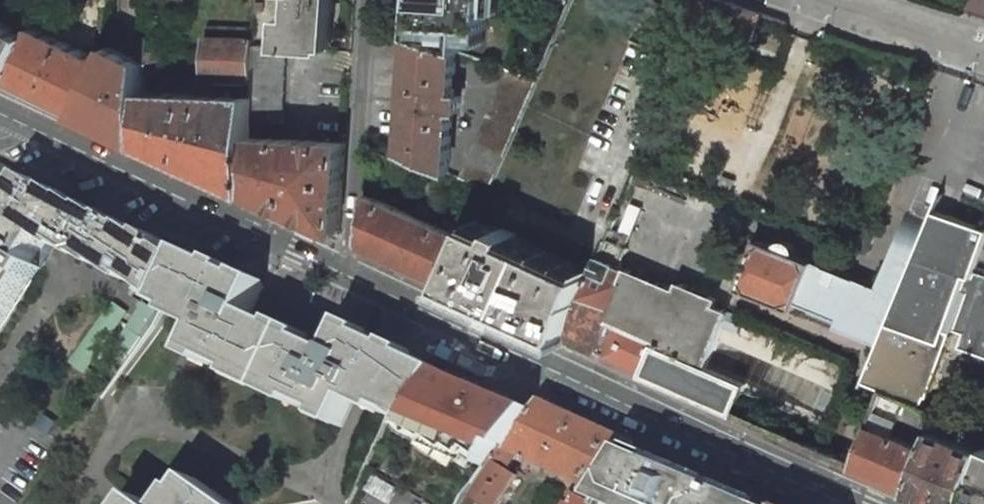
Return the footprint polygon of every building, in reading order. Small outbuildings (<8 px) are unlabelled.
[(293,17),(281,17),(279,47),(279,48),(286,48),(326,51),(330,0),(294,0),(293,17)] [(412,36),(457,51),(460,52),(461,43),(462,27),(485,29),(487,29),(489,0),(415,0),(412,36)] [(724,0),(701,0),(694,18),(752,40),(763,12),(724,0)] [(9,80),(33,27),(40,14),(41,9),(34,6),(26,31),(0,19),(0,76),(9,80)] [(256,25),(208,23),(205,75),(205,84),(221,84),(221,77),(253,78),(255,45),(256,25)] [(103,61),(33,27),(9,80),(78,113),(103,61)] [(462,27),(461,43),(484,44),(485,29),(462,27)] [(457,51),(412,36),(405,152),(449,172),(453,111),(459,111),(460,96),(454,95),(457,51)] [(159,39),(147,38),(146,64),(145,73),(160,74),(161,51),(158,51),(159,39)] [(103,61),(78,113),(143,143),(145,92),(145,73),(146,64),(104,45),(103,61)] [(282,123),(286,48),(279,48),(279,47),(255,45),(253,78),(253,93),(251,122),(282,123)] [(537,76),(509,68),(462,177),(489,190),(537,76)] [(226,96),(145,92),(143,143),(248,192),(251,137),(251,122),(253,93),(247,92),(247,96),(231,96),(231,90),(226,90),(226,96)] [(280,139),(251,137),(248,192),(339,234),(345,143),(280,139)] [(31,178),(0,228),(0,334),(42,268),(34,263),(49,240),(68,252),(69,250),(87,261),(89,258),(106,270),(108,268),(135,284),(137,281),(165,299),(185,258),(167,247),(169,244),(153,234),(151,237),(58,190),(54,197),(46,192),(48,189),(31,178)] [(468,238),(366,194),(362,244),(449,284),(468,238)] [(612,226),(619,209),(613,206),(606,223),(612,226)] [(877,285),(815,261),(801,255),(804,248),(796,245),(794,243),(791,241),(785,240),(777,237),(774,244),(760,239),(741,286),(796,309),(798,302),(870,330),(884,335),(874,361),(869,372),(866,381),(884,389),(924,406),(957,325),(966,329),(958,348),(983,358),(983,275),(973,271),(983,242),(983,228),(981,227),(932,209),(927,221),(906,212),(877,285)] [(499,235),(474,224),(468,238),(449,284),(565,338),(583,297),(582,297),(591,277),(513,242),(516,235),(502,228),(499,235)] [(628,248),(607,239),(591,277),(582,297),(583,297),(565,338),(596,352),(645,373),(734,411),(746,384),(707,368),(731,311),(715,304),(718,299),(681,283),(678,290),(620,266),(628,248)] [(264,286),(188,251),(185,258),(165,299),(163,304),(177,310),(174,316),(204,330),(191,357),(210,365),(212,360),(238,372),(236,378),(298,407),(300,401),(326,413),(324,419),(342,427),(355,400),(384,414),(387,409),(400,415),(412,423),(446,372),(350,327),(337,354),(251,314),(264,286)] [(731,311),(707,368),(746,384),(826,418),(850,362),(731,311)] [(439,440),(459,454),(461,449),(474,458),(489,467),(503,446),(511,450),(537,411),(446,372),(412,423),(410,425),(437,443),(439,440)] [(924,406),(884,389),(857,465),(914,490),(929,451),(893,435),(899,421),(904,423),(935,436),(938,429),(943,414),(943,413),(924,406)] [(544,401),(537,411),(511,450),(503,446),(489,467),(472,493),(486,503),(498,503),(518,476),(509,469),(517,453),(562,474),(560,478),(565,480),(567,476),(582,483),(575,493),(573,493),(566,503),(591,503),(595,499),(628,449),(633,442),(544,401)] [(946,503),(968,503),(983,459),(983,449),(938,429),(935,436),(929,451),(914,490),(939,501),(946,503)] [(646,457),(628,449),(595,499),(608,503),(756,503),(646,457)] [(968,503),(983,503),(983,459),(968,503)] [(368,490),(389,503),(397,490),(375,476),(368,490)] [(197,479),(188,492),(183,488),(172,503),(231,503),(197,479)] [(472,493),(465,503),(486,503),(472,493)]
